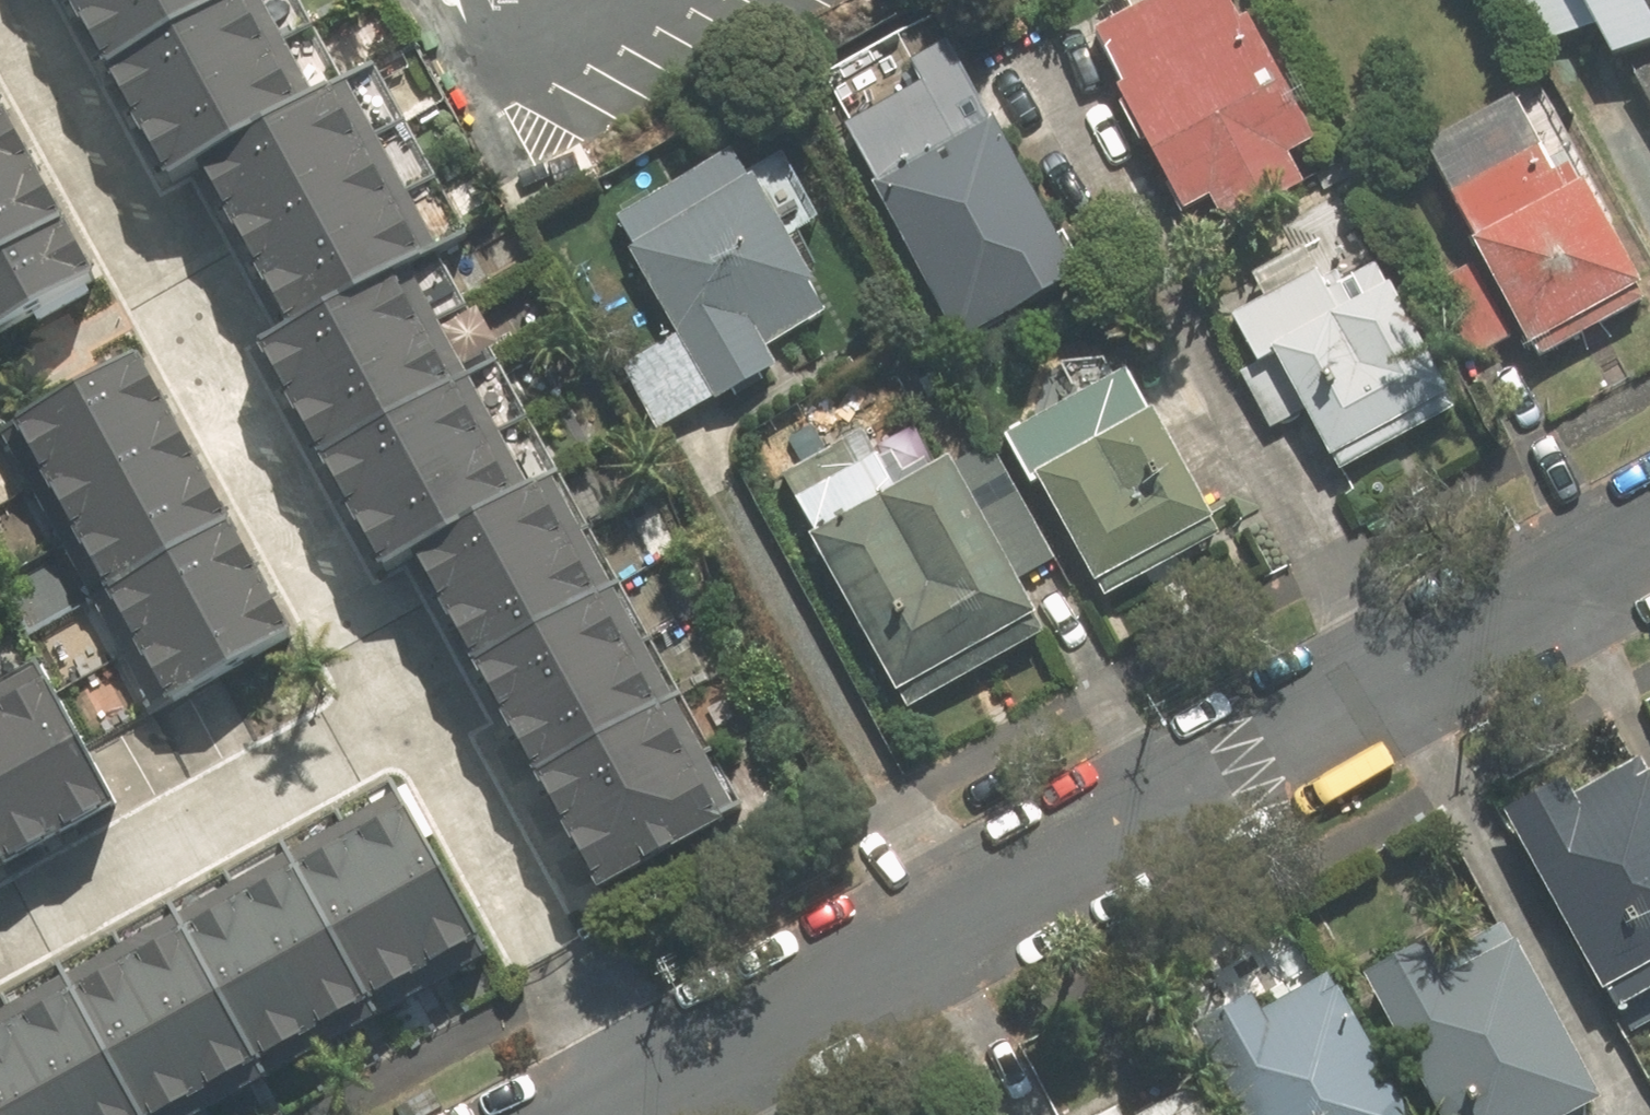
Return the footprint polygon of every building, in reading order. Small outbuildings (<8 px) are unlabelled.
[(106,72),(237,0),(66,0),(106,72)] [(293,0),(237,0),(106,72),(167,181),(192,167),(341,85),(293,0)] [(1282,158),(1315,140),(1237,0),(1153,0),(1092,33),(1190,209),(1207,200),(1220,224),(1296,183),(1282,158)] [(1547,43),(1596,25),(1620,69),(1649,52),(1649,0),(1523,0),(1547,43)] [(839,132),(958,348),(1079,281),(947,44),(909,65),(921,87),(839,132)] [(368,70),(341,85),(192,167),(286,336),(434,254),(462,238),(368,70)] [(1416,149),(1528,350),(1638,289),(1565,158),(1555,163),(1517,94),(1416,149)] [(61,229),(0,119),(0,262),(61,229)] [(626,368),(662,432),(777,369),(763,344),(824,311),(736,153),(613,221),(678,339),(626,368)] [(0,262),(0,338),(93,286),(61,229),(0,262)] [(256,353),(320,467),(498,368),(434,254),(286,336),(256,353)] [(1269,352),(1336,316),(1313,275),(1232,320),(1254,360),(1269,352)] [(1269,352),(1329,460),(1446,396),(1386,288),(1336,316),(1269,352)] [(14,425),(45,484),(173,419),(143,360),(14,425)] [(560,479),(498,368),(320,467),(382,578),(411,561),(560,479)] [(1010,436),(1094,586),(1211,522),(1127,372),(1010,436)] [(231,532),(173,419),(45,484),(103,597),(231,532)] [(805,539),(894,698),(1035,620),(1015,584),(947,461),(899,488),(871,437),(785,485),(813,535),(805,539)] [(947,461),(1015,584),(1053,563),(985,441),(947,461)] [(622,590),(560,479),(411,561),(473,673),(622,590)] [(290,645),(231,532),(103,597),(161,710),(290,645)] [(684,701),(622,590),(473,673),(535,784),(684,701)] [(119,813),(47,679),(0,704),(0,867),(4,875),(119,813)] [(747,812),(684,701),(535,784),(597,895),(747,812)] [(1504,813),(1606,1012),(1649,989),(1649,777),(1645,767),(1576,802),(1565,782),(1504,813)] [(369,1010),(480,948),(389,785),(277,847),(369,1010)] [(258,1072),(369,1010),(277,847),(166,909),(258,1072)] [(258,1072),(166,909),(55,970),(136,1114),(180,1114),(258,1072)] [(1597,1113),(1492,909),(1359,976),(1431,1114),(1593,1114),(1597,1113)] [(55,970),(0,1001),(0,1114),(136,1114),(55,970)] [(1326,972),(1255,1009),(1250,998),(1187,1030),(1231,1114),(1400,1114),(1326,972)] [(1204,1106),(1186,1114),(1209,1114),(1204,1106)]
